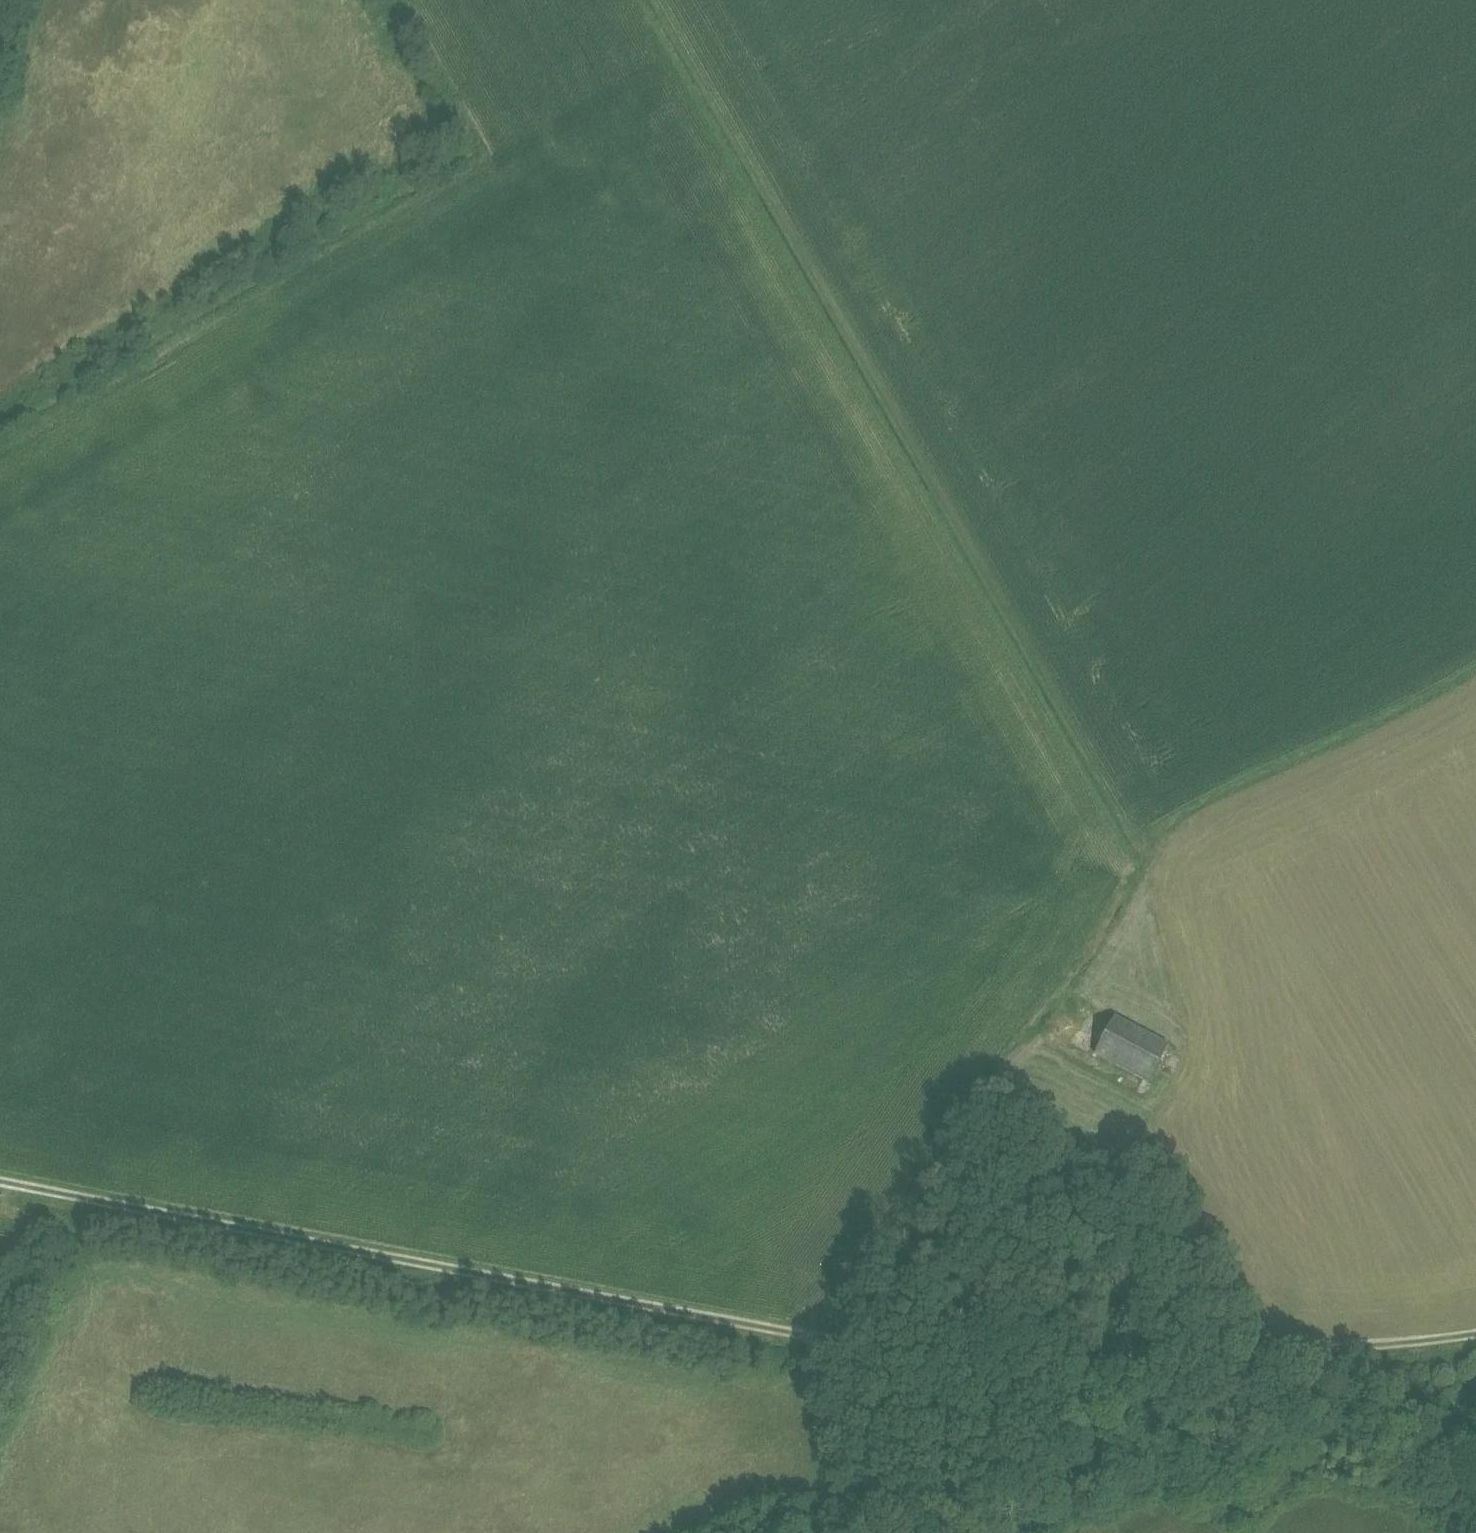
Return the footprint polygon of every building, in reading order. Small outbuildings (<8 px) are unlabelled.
[(1095,1054),(1148,1082),(1167,1044),(1114,1017),(1095,1054)]
